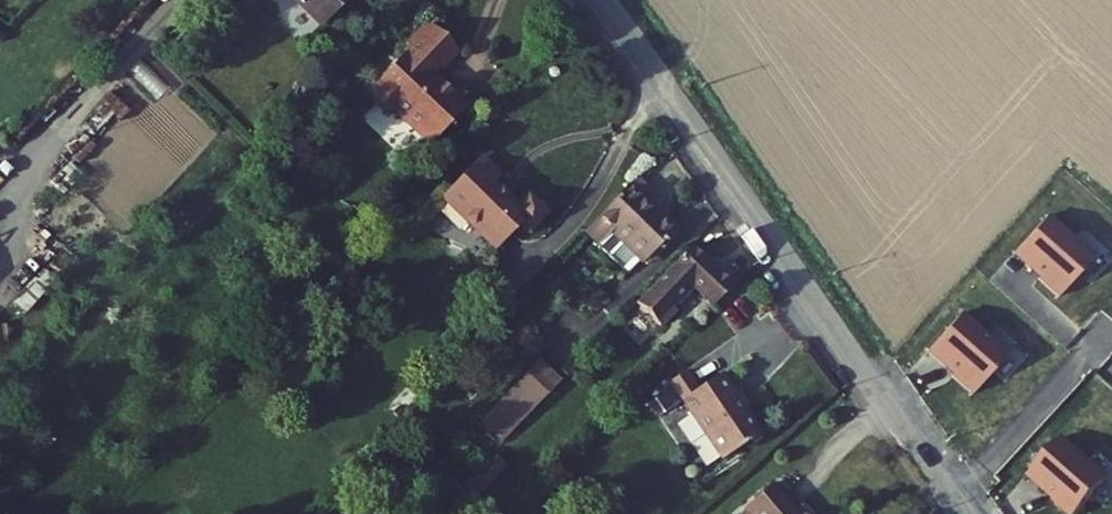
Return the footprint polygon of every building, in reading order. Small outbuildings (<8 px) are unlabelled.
[(327,15),(342,0),(311,0),(327,15)] [(383,87),(398,101),(410,101),(442,132),(483,88),(469,74),(463,80),(445,63),(468,38),(442,13),(410,47),(415,51),(401,66),(396,62),(383,75),(383,87)] [(191,117),(164,126),(165,128),(137,138),(142,153),(168,144),(175,163),(204,153),(191,117)] [(493,150),(455,189),(493,226),(526,193),(506,175),(512,169),(493,150)] [(651,166),(612,207),(660,251),(690,219),(669,198),(676,190),(651,166)] [(532,198),(526,193),(493,226),(508,240),(534,212),(542,221),(559,202),(543,187),(532,198)] [(703,242),(653,294),(678,318),(693,303),(689,299),(700,288),(718,307),(740,285),(724,268),(726,265),(703,242)] [(579,372),(557,351),(499,411),(521,432),(579,372)] [(703,384),(742,446),(779,422),(741,361),(703,384)] [(844,510),(847,507),(830,487),(825,492),(801,464),(774,487),(797,513),(847,513),(844,510)]
